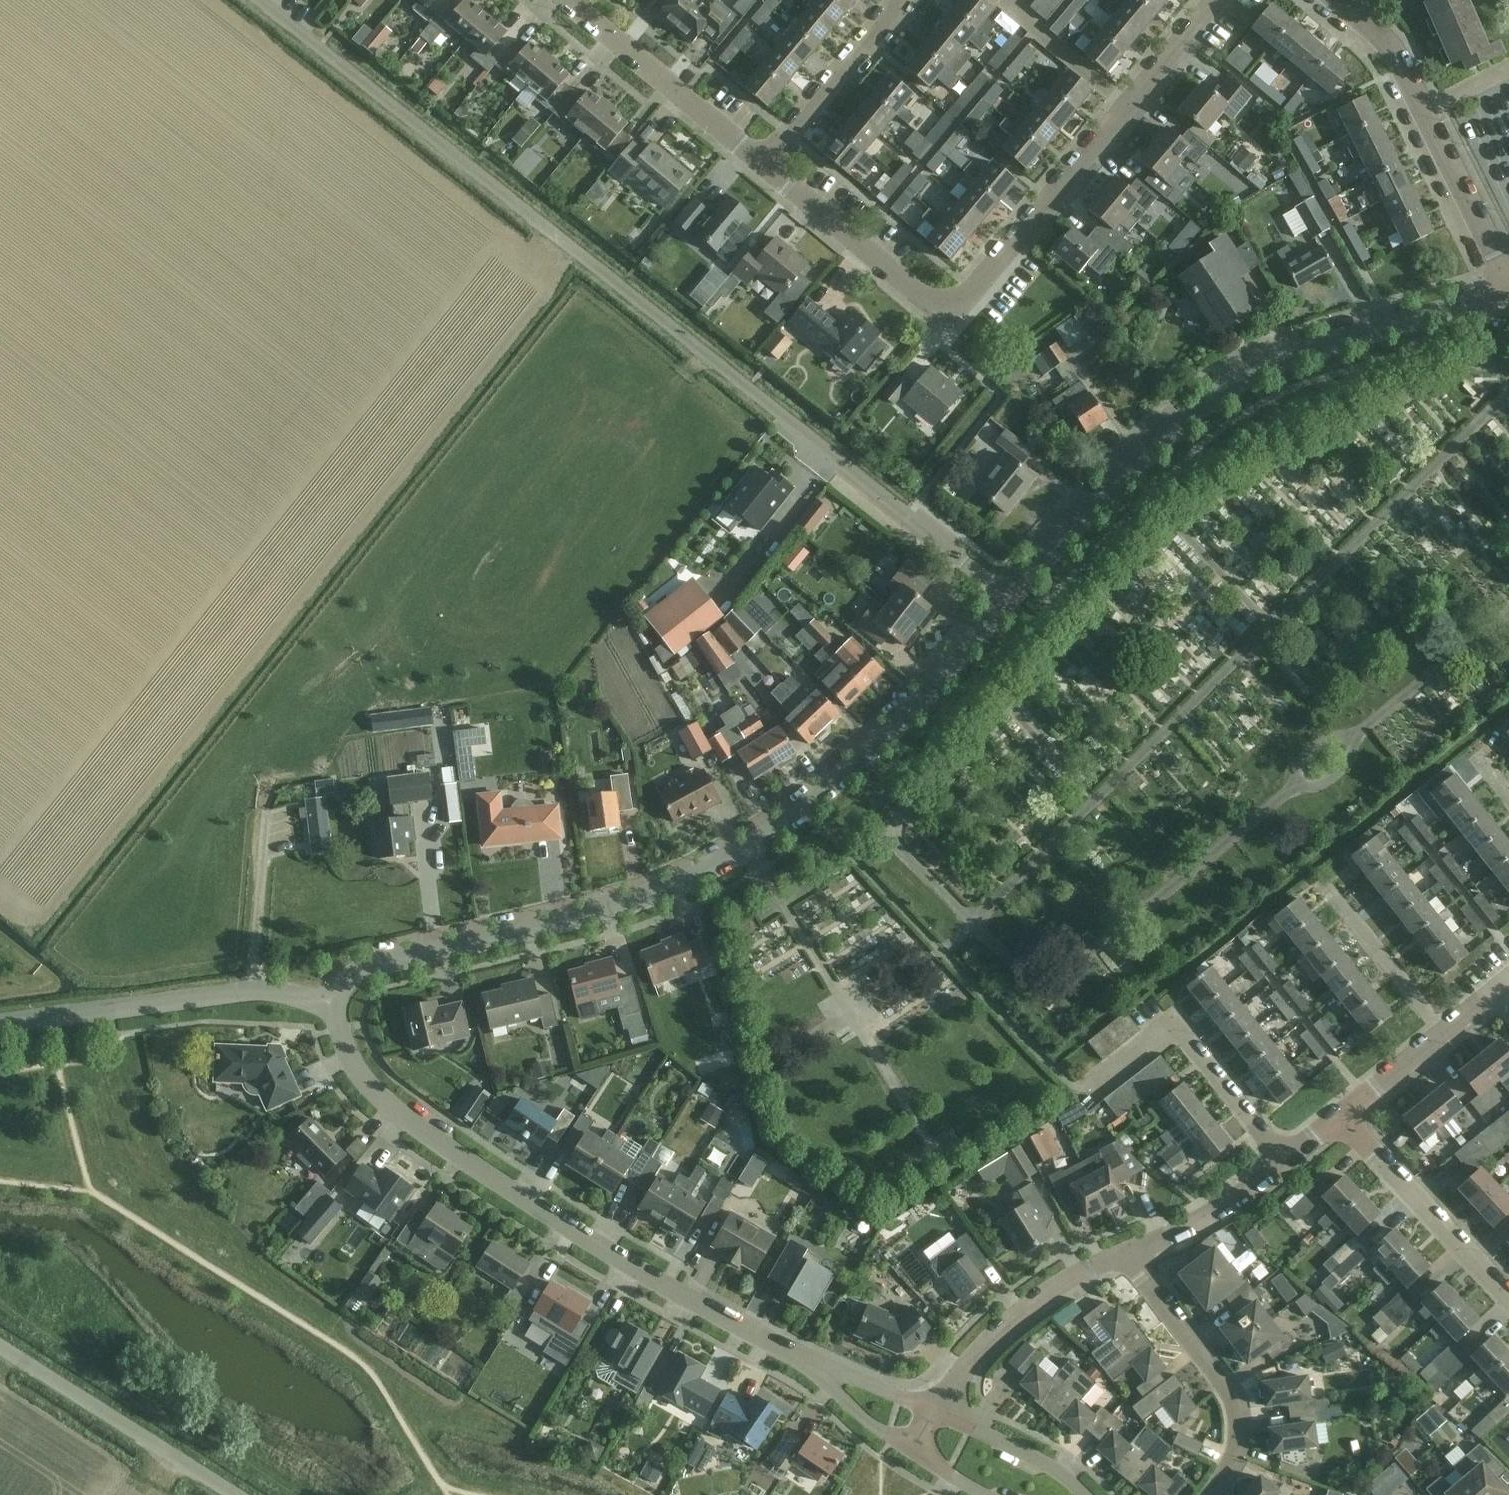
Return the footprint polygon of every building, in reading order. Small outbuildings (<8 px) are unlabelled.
[(430,26),(449,3),(445,0),(416,0),(418,2),(411,10),(430,26)] [(675,29),(699,0),(670,0),(658,15),(675,29)] [(699,0),(675,29),(692,44),(705,28),(714,35),(732,14),(716,0),(714,0),(708,8),(699,0)] [(772,11),(781,0),(768,0),(764,5),(772,11)] [(809,9),(833,29),(849,10),(837,0),(817,0),(809,9)] [(849,10),(857,0),(837,0),(849,10)] [(955,9),(987,36),(995,26),(987,20),(995,9),(984,0),(963,0),(955,9)] [(1040,0),(1037,0),(1031,8),(1047,22),(1055,12),(1040,0)] [(1055,12),(1063,3),(1059,0),(1040,0),(1055,12)] [(1077,14),(1089,0),(1076,0),(1070,8),(1077,14)] [(1139,0),(1130,0),(1117,15),(1141,34),(1157,15),(1139,0)] [(1157,15),(1170,0),(1139,0),(1157,15)] [(1471,21),(1461,0),(1438,0),(1426,5),(1439,35),(1471,21)] [(455,32),(466,42),(486,19),(466,2),(458,11),(449,3),(430,26),(448,41),(455,32)] [(772,11),(764,5),(751,20),(759,26),(772,11)] [(1252,29),(1271,46),(1291,22),(1272,6),(1252,29)] [(1077,14),(1070,8),(1057,23),(1065,29),(1077,14)] [(793,29),(816,48),(833,29),(809,9),(793,29)] [(955,9),(939,29),(962,49),(969,40),(982,51),(991,40),(987,36),(955,9)] [(1141,34),(1117,15),(1101,34),(1124,54),(1141,34)] [(486,19),(466,42),(476,50),(469,59),(484,71),(474,83),(478,87),(495,67),(507,52),(498,44),(505,35),(486,19)] [(1484,52),(1484,50),(1471,21),(1439,35),(1453,65),(1463,61),(1484,52)] [(1271,46),(1290,62),(1310,38),(1291,22),(1271,46)] [(1101,34),(1089,23),(1081,32),(1093,43),(1084,54),(1108,73),(1124,54),(1101,34)] [(382,25),(363,48),(373,56),(390,34),(392,32),(382,25)] [(732,43),(740,49),(752,35),(744,28),(732,43)] [(777,48),(800,68),(816,48),(793,29),(777,48)] [(962,49),(939,29),(923,48),(946,68),(962,49)] [(1015,34),(1002,49),(1009,56),(1022,41),(1015,34)] [(421,37),(411,49),(418,55),(428,43),(421,37)] [(1290,62),(1309,78),(1329,54),(1310,38),(1290,62)] [(740,49),(732,43),(719,59),(727,65),(740,49)] [(1484,52),(1463,61),(1467,71),(1505,55),(1500,43),(1484,50),(1484,52)] [(516,78),(527,88),(549,61),(530,44),(522,53),(513,45),(507,52),(495,67),(513,82),(516,78)] [(1015,61),(1023,67),(1036,52),(1028,46),(1015,61)] [(761,67),(784,87),(800,68),(777,48),(761,67)] [(923,48),(906,68),(929,88),(937,78),(951,90),(960,79),(946,68),(923,48)] [(1009,56),(1002,49),(989,64),(997,71),(1009,56)] [(1241,74),(1247,67),(1231,54),(1226,61),(1241,74)] [(1349,70),(1329,54),(1309,78),(1329,94),(1349,70)] [(1291,86),(1302,77),(1286,59),(1275,68),(1291,86)] [(536,101),(554,115),(571,94),(562,86),(570,78),(549,61),(527,88),(539,98),(536,101)] [(1010,82),(1023,67),(1015,61),(1003,76),(1010,82)] [(784,87),(761,67),(744,87),(767,107),(784,87)] [(1052,91),(1076,111),(1092,92),(1069,72),(1052,91)] [(969,88),(977,94),(989,79),(982,73),(969,88)] [(1249,81),(1264,93),(1270,86),(1255,74),(1249,81)] [(889,75),(873,95),(896,115),(910,126),(916,118),(903,107),(913,95),(889,75)] [(429,87),(427,89),(437,98),(445,89),(435,80),(429,87)] [(1232,121),(1251,99),(1231,82),(1218,97),(1204,86),(1182,112),(1208,133),(1224,114),(1232,121)] [(983,99),(991,106),(1003,91),(995,84),(983,99)] [(1285,99),(1270,86),(1264,93),(1280,106),(1285,99)] [(977,94),(969,88),(956,103),(964,109),(977,94)] [(1036,111),(1059,130),(1076,111),(1052,91),(1036,111)] [(574,127),(585,137),(607,109),(589,94),(581,102),(571,94),(554,115),(571,130),(574,127)] [(1290,115),(1303,99),(1297,94),(1284,109),(1290,115)] [(856,114),(880,134),(896,115),(873,95),(856,114)] [(1338,139),(1339,140),(1377,120),(1365,98),(1337,111),(1349,134),(1338,139)] [(991,106),(983,99),(970,114),(978,121),(991,106)] [(607,109),(585,137),(597,146),(594,150),(612,164),(630,143),(620,135),(628,126),(607,109)] [(1020,130),(1043,150),(1059,130),(1036,111),(1020,130)] [(880,134),(856,114),(840,134),(864,153),(880,134)] [(999,126),(1013,138),(1003,150),(1026,169),(1043,150),(1020,130),(1006,118),(999,126)] [(1354,144),(1360,157),(1388,143),(1377,120),(1339,140),(1344,150),(1354,144)] [(925,139),(933,146),(946,131),(938,124),(925,139)] [(1155,146),(1180,167),(1188,158),(1197,166),(1211,150),(1190,131),(1182,141),(1169,129),(1155,146)] [(520,130),(511,142),(520,149),(529,138),(520,130)] [(918,133),(907,145),(915,152),(925,139),(918,133)] [(864,153),(840,134),(824,154),(847,173),(864,153)] [(939,151),(947,157),(959,142),(952,136),(939,151)] [(1293,141),(1303,158),(1311,154),(1301,136),(1293,141)] [(933,146),(925,139),(915,152),(912,154),(920,161),(933,146)] [(1399,165),(1388,143),(1360,157),(1371,179),(1399,165)] [(665,209),(691,178),(653,146),(645,155),(633,145),(610,173),(623,184),(628,178),(665,209)] [(1180,167),(1155,146),(1141,162),(1154,174),(1147,183),(1168,201),(1182,184),(1172,176),(1180,167)] [(1242,149),(1231,160),(1244,171),(1254,160),(1242,149)] [(1319,149),(1311,154),(1316,164),(1325,159),(1319,149)] [(947,157),(939,151),(926,166),(934,172),(947,157)] [(1316,164),(1311,154),(1303,158),(1313,175),(1320,171),(1316,164)] [(1355,156),(1346,160),(1353,180),(1363,177),(1355,156)] [(971,163),(964,172),(967,174),(976,181),(999,201),(1016,182),(992,162),(983,173),(971,163)] [(892,178),(900,184),(913,169),(905,163),(892,178)] [(1371,179),(1360,184),(1364,191),(1363,199),(1368,208),(1382,201),(1410,187),(1399,165),(1371,179)] [(1299,169),(1288,175),(1302,200),(1313,193),(1299,169)] [(1252,173),(1247,179),(1261,191),(1266,185),(1252,173)] [(906,189),(914,196),(927,181),(919,174),(906,189)] [(967,174),(959,183),(968,191),(959,201),(983,220),(999,201),(976,181),(967,174)] [(900,184),(892,178),(880,193),(887,199),(900,184)] [(1103,196),(1138,225),(1160,199),(1138,181),(1130,191),(1117,179),(1103,196)] [(1318,184),(1327,201),(1335,197),(1325,180),(1318,184)] [(598,182),(586,196),(597,206),(609,191),(598,182)] [(1382,201),(1393,223),(1421,210),(1410,187),(1382,201)] [(914,196),(906,189),(893,204),(901,211),(914,196)] [(1237,193),(1225,200),(1230,208),(1241,202),(1237,193)] [(1095,233),(1101,239),(1121,255),(1126,260),(1135,249),(1125,240),(1138,225),(1103,196),(1089,212),(1102,224),(1095,233)] [(692,201),(675,223),(690,236),(693,233),(721,256),(732,242),(739,247),(752,231),(746,225),(751,219),(725,197),(710,216),(692,201)] [(1345,214),(1335,197),(1327,201),(1337,219),(1345,214)] [(1314,238),(1330,228),(1314,200),(1298,209),(1314,238)] [(943,220),(966,240),(983,220),(959,201),(943,220)] [(921,218),(935,229),(926,240),(950,259),(966,240),(943,220),(929,209),(921,218)] [(1421,210),(1393,223),(1405,247),(1433,233),(1421,210)] [(1203,213),(1196,221),(1205,228),(1212,220),(1203,213)] [(1342,228),(1352,244),(1360,240),(1350,223),(1342,228)] [(668,226),(658,239),(666,245),(676,232),(668,226)] [(1121,255),(1101,239),(1094,247),(1074,230),(1054,253),(1080,275),(1088,266),(1102,278),(1121,255)] [(1179,236),(1169,248),(1178,256),(1189,244),(1179,236)] [(1207,269),(1190,281),(1205,303),(1202,304),(1217,326),(1241,310),(1243,313),(1253,307),(1235,281),(1248,272),(1260,264),(1248,243),(1235,252),(1225,238),(1212,246),(1218,256),(1204,265),(1207,269)] [(752,249),(732,273),(747,285),(759,272),(782,291),(765,312),(778,323),(810,283),(800,274),(804,269),(792,259),(795,255),(777,240),(762,258),(752,249)] [(1360,240),(1352,244),(1362,262),(1370,258),(1360,240)] [(1297,288),(1333,268),(1321,247),(1297,261),(1288,246),(1277,252),(1286,267),(1285,267),(1297,288)] [(1138,270),(1131,278),(1144,289),(1151,280),(1138,270)] [(709,283),(697,286),(701,300),(713,297),(709,283)] [(713,297),(706,306),(711,310),(724,294),(719,290),(713,297)] [(1192,323),(1197,310),(1174,301),(1169,313),(1192,323)] [(809,302),(791,323),(836,360),(843,352),(869,374),(889,350),(877,339),(880,336),(854,315),(841,329),(809,302)] [(1084,311),(1056,329),(1069,348),(1097,330),(1084,311)] [(778,332),(763,351),(777,362),(792,343),(778,332)] [(1055,345),(1032,361),(1043,377),(1056,368),(1061,365),(1066,361),(1055,345)] [(937,428),(963,395),(931,369),(905,402),(937,428)] [(1071,389),(1052,402),(1061,415),(1069,410),(1085,435),(1107,420),(1089,393),(1088,394),(1080,383),(1082,382),(1074,372),(1069,375),(1064,379),(1071,389)] [(894,406),(912,384),(903,376),(885,398),(894,406)] [(1497,406),(1486,416),(1508,443),(1508,421),(1497,406)] [(1023,465),(1032,454),(1007,434),(998,445),(1023,465)] [(1007,514),(1034,479),(1006,457),(978,491),(1007,514)] [(734,492),(721,508),(739,522),(743,518),(760,531),(794,489),(772,471),(767,478),(754,467),(734,492)] [(943,484),(938,490),(951,500),(955,494),(943,484)] [(809,535),(828,511),(816,502),(797,525),(809,535)] [(789,550),(776,567),(791,579),(804,563),(789,550)] [(898,596),(890,606),(918,627),(933,609),(920,599),(928,589),(902,568),(887,587),(898,596)] [(675,655),(723,617),(697,585),(649,623),(675,655)] [(639,596),(632,602),(639,612),(647,607),(639,596)] [(750,596),(739,606),(756,623),(755,624),(761,630),(765,634),(777,623),(767,613),(750,596)] [(755,624),(756,623),(738,605),(724,619),(748,643),(761,630),(755,624)] [(918,627),(890,606),(882,616),(873,609),(859,627),(882,646),(890,636),(903,646),(918,627)] [(833,657),(833,658),(865,689),(883,671),(851,639),(841,649),(833,641),(814,620),(805,629),(824,648),(825,649),(833,657)] [(715,633),(732,655),(744,645),(726,623),(715,633)] [(736,664),(710,632),(696,642),(717,676),(736,664)] [(833,657),(825,649),(824,648),(815,657),(824,666),(815,676),(846,708),(865,689),(833,658),(833,657)] [(667,650),(659,656),(669,668),(676,663),(667,650)] [(696,650),(687,656),(694,668),(704,662),(696,650)] [(681,663),(673,668),(681,680),(695,671),(686,657),(680,661),(681,663)] [(716,677),(709,682),(715,691),(722,687),(716,677)] [(782,685),(781,685),(790,694),(824,729),(839,714),(817,690),(810,697),(799,685),(791,677),(782,685)] [(781,685),(772,694),(780,703),(791,715),(785,721),(808,745),(824,729),(790,694),(781,685)] [(431,708),(371,717),(373,734),(434,725),(431,708)] [(726,726),(708,738),(722,763),(733,756),(734,756),(738,754),(754,780),(775,767),(746,722),(743,716),(726,726)] [(756,716),(746,722),(775,767),(784,761),(787,764),(796,759),(795,755),(796,754),(779,727),(768,735),(756,716)] [(622,749),(624,761),(631,760),(630,748),(622,749)] [(456,752),(459,777),(468,776),(466,751),(456,752)] [(660,794),(675,823),(698,810),(700,814),(721,802),(704,770),(660,794)] [(374,823),(378,859),(410,855),(408,841),(415,840),(412,818),(411,818),(409,802),(432,800),(429,773),(387,779),(391,805),(393,805),(395,820),(374,823)] [(613,793),(588,796),(593,831),(594,831),(598,834),(606,833),(609,829),(619,828),(617,812),(632,810),(628,775),(611,777),(613,793)] [(1455,775),(1425,800),(1440,819),(1447,814),(1471,795),(1455,775)] [(333,781),(321,782),(322,794),(334,793),(333,781)] [(1411,792),(1397,799),(1404,813),(1418,807),(1411,792)] [(560,838),(557,807),(533,809),(532,805),(528,801),(522,801),(517,803),(514,807),(513,811),(512,811),(501,813),(499,794),(479,796),(484,846),(501,844),(503,842),(521,840),(523,842),(534,841),(536,838),(559,836),(559,838),(560,838)] [(1448,814),(1463,833),(1487,814),(1472,795),(1448,814)] [(325,799),(306,801),(310,827),(313,853),(331,851),(326,807),(325,799)] [(1394,807),(1388,811),(1390,813),(1394,818),(1399,814),(1395,809),(1394,807)] [(1463,833),(1479,853),(1503,834),(1487,814),(1463,833)] [(1412,822),(1422,834),(1429,828),(1419,816),(1412,822)] [(1399,832),(1409,844),(1416,839),(1406,826),(1399,832)] [(1429,828),(1422,834),(1432,846),(1439,840),(1429,828)] [(1380,834),(1351,857),(1367,877),(1392,857),(1383,847),(1387,843),(1380,834)] [(1503,834),(1479,853),(1494,872),(1508,860),(1508,842),(1503,834)] [(1426,851),(1416,839),(1409,844),(1419,856),(1426,851)] [(1443,860),(1453,873),(1461,867),(1451,854),(1443,860)] [(1367,877),(1383,896),(1408,877),(1392,857),(1367,877)] [(1508,891),(1508,860),(1494,872),(1508,891)] [(1383,896),(1398,916),(1447,877),(1437,865),(1430,870),(1439,882),(1422,895),(1408,877),(1383,896)] [(1471,879),(1461,867),(1453,873),(1463,885),(1471,879)] [(1490,871),(1472,879),(1479,895),(1497,887),(1490,871)] [(1398,916),(1414,936),(1439,916),(1429,903),(1437,897),(1435,895),(1444,888),(1450,895),(1457,890),(1447,877),(1398,916)] [(1475,900),(1485,912),(1492,906),(1482,894),(1475,900)] [(1291,938),(1315,919),(1299,899),(1275,918),(1291,938)] [(812,938),(856,912),(848,900),(805,926),(812,938)] [(1462,910),(1472,922),(1479,916),(1469,904),(1462,910)] [(1492,906),(1485,912),(1495,924),(1502,918),(1492,906)] [(1414,936),(1430,955),(1454,936),(1439,916),(1414,936)] [(1479,916),(1472,922),(1482,934),(1489,929),(1479,916)] [(1291,938),(1306,958),(1331,938),(1315,919),(1291,938)] [(1246,928),(1237,935),(1237,936),(1240,940),(1249,933),(1246,928)] [(669,943),(642,953),(654,985),(710,964),(701,940),(687,945),(684,935),(668,940),(669,943)] [(1454,936),(1430,955),(1446,975),(1470,956),(1454,936)] [(1306,958),(1322,977),(1346,958),(1331,938),(1306,958)] [(1253,948),(1263,961),(1270,955),(1259,942),(1253,948)] [(1239,959),(1248,970),(1256,964),(1246,953),(1239,959)] [(1279,967),(1270,955),(1263,961),(1272,972),(1279,967)] [(1362,977),(1346,958),(1322,977),(1337,996),(1362,977)] [(600,1016),(596,999),(619,993),(625,1017),(641,1013),(631,976),(617,980),(611,960),(594,964),(595,966),(569,973),(577,1004),(576,1005),(581,1021),(600,1016)] [(1256,964),(1248,970),(1259,983),(1266,977),(1256,964)] [(1186,986),(1202,1007),(1227,987),(1211,967),(1186,986)] [(1337,996),(1353,1016),(1377,996),(1362,977),(1337,996)] [(513,988),(483,995),(491,1029),(541,1017),(544,1029),(558,1026),(551,994),(537,997),(533,980),(512,985),(513,988)] [(1284,987),(1294,999),(1301,994),(1291,981),(1284,987)] [(1218,1026),(1242,1007),(1227,987),(1202,1007),(1218,1026)] [(1270,997),(1279,1009),(1287,1003),(1278,992),(1270,997)] [(1301,994),(1294,999),(1303,1010),(1310,1005),(1301,994)] [(1362,1028),(1350,1038),(1356,1046),(1369,1036),(1393,1016),(1377,996),(1353,1016),(1362,1028)] [(435,1002),(406,1009),(415,1050),(445,1043),(444,1041),(468,1036),(461,1004),(445,1008),(445,1011),(438,1013),(435,1002)] [(1287,1003),(1279,1009),(1289,1021),(1297,1015),(1287,1003)] [(1218,1026),(1233,1045),(1257,1026),(1242,1007),(1218,1026)] [(727,1012),(715,1014),(718,1028),(730,1025),(727,1012)] [(1116,1020),(1131,1038),(1140,1031),(1126,1012),(1116,1020)] [(1315,1025),(1325,1038),(1332,1032),(1322,1019),(1315,1025)] [(1131,1038),(1116,1020),(1107,1027),(1122,1046),(1131,1038)] [(645,1025),(629,1029),(631,1039),(647,1035),(645,1025)] [(1233,1045),(1249,1065),(1273,1046),(1257,1026),(1233,1045)] [(1122,1046),(1107,1027),(1097,1035),(1111,1054),(1122,1046)] [(1301,1036),(1310,1047),(1318,1042),(1308,1030),(1301,1036)] [(1332,1032),(1325,1038),(1334,1050),(1341,1044),(1332,1032)] [(1111,1054),(1097,1035),(1088,1042),(1103,1061),(1111,1054)] [(1500,1040),(1481,1056),(1507,1089),(1508,1087),(1508,1050),(1500,1040)] [(1318,1042),(1310,1047),(1321,1061),(1328,1055),(1318,1042)] [(1249,1065),(1264,1084),(1288,1065),(1273,1046),(1249,1065)] [(217,1047),(216,1075),(244,1077),(243,1082),(244,1087),(247,1091),(251,1094),(256,1095),(261,1094),(268,1109),(299,1095),(283,1059),(279,1060),(277,1056),(273,1053),(268,1053),(269,1049),(217,1047)] [(1153,1062),(1167,1081),(1176,1075),(1161,1056),(1153,1062)] [(1507,1089),(1481,1056),(1461,1072),(1481,1096),(1500,1081),(1507,1089)] [(1167,1081),(1153,1062),(1143,1069),(1158,1088),(1167,1081)] [(546,1065),(534,1068),(538,1080),(549,1076),(546,1065)] [(1304,1085),(1288,1065),(1264,1084),(1280,1104),(1304,1085)] [(1158,1088),(1143,1069),(1134,1077),(1148,1096),(1158,1088)] [(1148,1096),(1134,1077),(1124,1084),(1139,1103),(1148,1096)] [(1139,1103),(1124,1084),(1115,1091),(1130,1110),(1139,1103)] [(1177,1123),(1200,1104),(1184,1084),(1161,1103),(1177,1123)] [(1444,1085),(1424,1101),(1444,1126),(1464,1109),(1444,1085)] [(476,1086),(457,1115),(472,1125),(491,1096),(476,1086)] [(1130,1110),(1115,1091),(1104,1100),(1118,1119),(1130,1110)] [(495,1097),(487,1109),(498,1116),(506,1104),(495,1097)] [(556,1122),(523,1100),(507,1124),(541,1146),(547,1136),(558,1143),(575,1117),(564,1109),(556,1122)] [(1424,1101),(1405,1117),(1424,1142),(1437,1132),(1444,1140),(1451,1134),(1444,1126),(1424,1101)] [(1177,1123),(1192,1142),(1216,1123),(1200,1104),(1177,1123)] [(710,1105),(701,1120),(715,1129),(724,1114),(710,1105)] [(1141,1130),(1157,1117),(1151,1110),(1136,1123),(1141,1130)] [(1067,1112),(1057,1117),(1063,1127),(1073,1122),(1067,1112)] [(590,1178),(617,1136),(608,1130),(600,1142),(587,1134),(594,1122),(582,1114),(564,1141),(577,1149),(567,1164),(590,1178)] [(1491,1126),(1506,1145),(1508,1142),(1508,1123),(1504,1117),(1491,1126)] [(325,1176),(346,1155),(310,1118),(289,1140),(301,1152),(298,1155),(309,1167),(313,1164),(325,1176)] [(1216,1123),(1192,1142),(1208,1162),(1232,1143),(1216,1123)] [(1494,1155),(1506,1145),(1491,1126),(1479,1136),(1486,1146),(1494,1155)] [(1037,1134),(1024,1141),(1037,1166),(1050,1159),(1037,1134)] [(1461,1135),(1456,1140),(1463,1148),(1468,1144),(1461,1135)] [(622,1177),(634,1184),(651,1157),(641,1152),(639,1150),(632,1162),(618,1153),(626,1142),(617,1136),(590,1178),(613,1192),(622,1177)] [(1463,1164),(1486,1146),(1479,1136),(1456,1155),(1463,1164)] [(649,1139),(641,1152),(651,1157),(658,1145),(649,1139)] [(1167,1162),(1183,1150),(1177,1143),(1162,1156),(1167,1162)] [(1130,1177),(1117,1153),(1112,1144),(1099,1151),(1100,1153),(1081,1163),(1105,1208),(1124,1198),(1117,1184),(1130,1177)] [(1020,1145),(995,1160),(1012,1188),(1037,1173),(1020,1145)] [(1494,1155),(1486,1146),(1463,1164),(1471,1173),(1494,1155)] [(1183,1150),(1167,1162),(1173,1169),(1188,1157),(1183,1150)] [(651,1157),(634,1184),(646,1192),(662,1164),(651,1157)] [(200,1162),(190,1168),(196,1179),(207,1173),(200,1162)] [(1105,1208),(1081,1163),(1063,1172),(1062,1170),(1049,1177),(1066,1211),(1079,1204),(1086,1218),(1105,1208)] [(362,1165),(346,1188),(364,1201),(363,1202),(364,1203),(357,1214),(379,1230),(387,1219),(389,1221),(413,1188),(387,1169),(380,1178),(362,1165)] [(689,1179),(663,1222),(685,1236),(704,1205),(690,1197),(706,1171),(697,1166),(689,1179)] [(1459,1190),(1477,1209),(1500,1188),(1482,1169),(1459,1190)] [(799,1188),(804,1179),(788,1171),(783,1180),(799,1188)] [(640,1208),(663,1222),(689,1179),(679,1174),(672,1185),(659,1177),(640,1208)] [(1332,1223),(1340,1217),(1362,1195),(1345,1177),(1322,1198),(1332,1209),(1318,1222),(1325,1230),(1332,1223)] [(295,1208),(308,1219),(329,1194),(328,1194),(330,1192),(318,1181),(295,1208)] [(807,1181),(801,1192),(811,1198),(817,1188),(807,1181)] [(1014,1213),(1002,1220),(1023,1254),(1049,1238),(1040,1225),(1054,1216),(1033,1183),(1018,1192),(1019,1192),(1016,1195),(1013,1198),(1012,1205),(1012,1209),(1014,1213)] [(1303,1183),(1283,1202),(1291,1210),(1311,1192),(1303,1183)] [(818,1188),(810,1203),(821,1209),(830,1195),(818,1188)] [(1477,1209),(1494,1227),(1508,1213),(1508,1198),(1500,1188),(1477,1209)] [(1298,1220),(1319,1200),(1311,1192),(1291,1210),(1290,1212),(1298,1220)] [(329,1194),(308,1219),(296,1233),(311,1245),(343,1206),(329,1194)] [(714,1195),(698,1222),(708,1229),(725,1202),(714,1195)] [(1340,1217),(1332,1223),(1340,1231),(1347,1224),(1357,1235),(1380,1214),(1362,1195),(1340,1217)] [(418,1209),(397,1240),(417,1254),(427,1239),(453,1256),(471,1229),(448,1215),(449,1213),(437,1205),(430,1217),(418,1209)] [(757,1232),(760,1228),(732,1212),(712,1247),(725,1255),(723,1258),(739,1267),(741,1264),(754,1272),(772,1241),(757,1232)] [(352,1246),(363,1231),(353,1223),(342,1238),(352,1246)] [(1255,1228),(1245,1235),(1250,1240),(1259,1234),(1255,1228)] [(1395,1230),(1372,1251),(1382,1262),(1374,1270),(1381,1278),(1412,1249),(1395,1230)] [(943,1275),(961,1300),(986,1282),(976,1268),(986,1260),(966,1234),(955,1242),(959,1246),(931,1267),(939,1278),(943,1275)] [(1182,1285),(1189,1295),(1228,1266),(1215,1249),(1219,1245),(1212,1235),(1190,1252),(1197,1262),(1180,1275),(1185,1282),(1182,1285)] [(1340,1266),(1361,1246),(1353,1237),(1332,1257),(1340,1266)] [(998,1241),(988,1249),(996,1258),(1005,1251),(998,1241)] [(789,1296),(813,1310),(833,1275),(818,1266),(821,1260),(806,1251),(792,1242),(771,1278),(785,1287),(787,1284),(794,1288),(789,1296)] [(528,1265),(494,1243),(478,1267),(512,1289),(504,1301),(516,1309),(529,1289),(517,1282),(528,1265)] [(1361,1246),(1340,1266),(1331,1274),(1339,1283),(1369,1254),(1361,1246)] [(1412,1249),(1381,1278),(1388,1285),(1396,1277),(1406,1288),(1429,1267),(1412,1249)] [(1244,1268),(1251,1278),(1262,1272),(1255,1261),(1244,1268)] [(1228,1266),(1189,1295),(1197,1305),(1201,1303),(1206,1310),(1224,1296),(1231,1306),(1253,1289),(1245,1279),(1241,1283),(1228,1266)] [(369,1272),(353,1295),(366,1304),(382,1281),(369,1272)] [(535,1310),(529,1321),(554,1336),(544,1353),(566,1366),(575,1353),(591,1326),(580,1319),(590,1302),(576,1293),(574,1296),(552,1283),(535,1310)] [(1421,1304),(1439,1323),(1461,1302),(1444,1283),(1421,1304)] [(1291,1286),(1283,1292),(1291,1303),(1299,1297),(1291,1286)] [(1325,1286),(1315,1295),(1324,1305),(1334,1296),(1325,1286)] [(1223,1339),(1231,1349),(1269,1320),(1256,1303),(1261,1299),(1253,1289),(1231,1306),(1238,1315),(1221,1329),(1226,1336),(1223,1339)] [(1373,1318),(1381,1327),(1411,1299),(1403,1290),(1373,1318)] [(1319,1306),(1305,1295),(1295,1302),(1306,1317),(1319,1306)] [(1411,1299),(1381,1327),(1389,1336),(1398,1327),(1419,1308),(1411,1299)] [(1091,1354),(1102,1368),(1145,1335),(1134,1321),(1130,1325),(1117,1309),(1113,1312),(1105,1302),(1083,1319),(1091,1329),(1102,1321),(1114,1337),(1091,1354)] [(1461,1302),(1439,1323),(1430,1331),(1437,1339),(1446,1330),(1456,1342),(1479,1321),(1461,1302)] [(855,1335),(897,1353),(898,1351),(909,1349),(911,1351),(933,1332),(911,1307),(899,1318),(868,1305),(855,1335)] [(1326,1310),(1320,1318),(1328,1324),(1330,1339),(1352,1330),(1335,1318),(1326,1310)] [(1074,1320),(1066,1328),(1072,1334),(1081,1326),(1074,1320)] [(1269,1320),(1231,1349),(1239,1359),(1242,1357),(1247,1364),(1265,1350),(1272,1360),(1294,1343),(1287,1333),(1282,1337),(1269,1320)] [(636,1392),(653,1363),(644,1357),(643,1353),(651,1338),(625,1323),(619,1333),(616,1331),(611,1332),(607,1339),(608,1343),(612,1346),(605,1358),(615,1364),(613,1367),(615,1371),(622,1375),(618,1382),(636,1392)] [(1381,1327),(1370,1337),(1378,1346),(1389,1336),(1381,1327)] [(1136,1389),(1144,1399),(1166,1382),(1158,1372),(1163,1369),(1151,1353),(1156,1349),(1145,1335),(1102,1368),(1113,1382),(1135,1365),(1147,1381),(1136,1389)] [(1488,1376),(1508,1357),(1508,1353),(1494,1336),(1471,1357),(1481,1368),(1469,1379),(1477,1386),(1488,1376)] [(1341,1342),(1320,1352),(1326,1366),(1347,1356),(1341,1342)] [(1428,1382),(1439,1372),(1461,1352),(1453,1344),(1420,1374),(1428,1382)] [(1034,1401),(1048,1413),(1083,1372),(1069,1360),(1060,1371),(1035,1350),(1017,1371),(1027,1379),(1023,1384),(1038,1397),(1034,1401)] [(1439,1372),(1428,1382),(1436,1391),(1469,1361),(1461,1352),(1439,1372)] [(684,1406),(705,1417),(719,1390),(699,1379),(705,1368),(678,1353),(656,1392),(683,1408),(684,1406)] [(1488,1376),(1506,1395),(1508,1392),(1508,1357),(1488,1376)] [(1093,1367),(1086,1375),(1094,1381),(1100,1374),(1093,1367)] [(1084,1428),(1094,1436),(1112,1415),(1102,1407),(1093,1417),(1078,1404),(1096,1383),(1094,1381),(1086,1375),(1083,1372),(1048,1413),(1061,1424),(1065,1420),(1080,1433),(1084,1428)] [(1175,1375),(1166,1382),(1144,1399),(1132,1407),(1143,1422),(1166,1405),(1178,1421),(1194,1409),(1181,1393),(1186,1389),(1175,1375)] [(1288,1403),(1290,1415),(1317,1411),(1315,1399),(1309,1399),(1306,1377),(1258,1384),(1261,1398),(1265,1397),(1266,1406),(1288,1403)] [(1466,1381),(1454,1392),(1462,1401),(1474,1389),(1466,1381)] [(643,1405),(651,1388),(642,1384),(634,1400),(643,1405)] [(780,1413),(756,1397),(749,1407),(728,1395),(707,1432),(720,1439),(724,1432),(741,1443),(745,1441),(756,1449),(780,1413)] [(1508,1414),(1508,1397),(1472,1432),(1481,1439),(1508,1414)] [(1434,1405),(1417,1420),(1430,1436),(1448,1421),(1434,1405)] [(1313,1424),(1319,1423),(1330,1421),(1328,1409),(1317,1411),(1290,1415),(1292,1427),(1270,1430),(1271,1439),(1267,1439),(1269,1453),(1280,1451),(1282,1462),(1296,1467),(1307,1465),(1305,1448),(1316,1446),(1313,1424)] [(1111,1467),(1124,1478),(1160,1437),(1146,1426),(1128,1447),(1113,1434),(1122,1424),(1112,1415),(1094,1436),(1104,1445),(1100,1449),(1115,1462),(1111,1467)] [(787,1432),(768,1460),(787,1473),(793,1464),(818,1481),(824,1472),(830,1476),(844,1456),(812,1434),(805,1444),(787,1432)] [(1198,1456),(1203,1444),(1179,1432),(1173,1444),(1198,1456)] [(1124,1478),(1138,1490),(1142,1485),(1153,1494),(1160,1494),(1161,1494),(1163,1494),(1177,1494),(1189,1481),(1178,1472),(1170,1483),(1155,1470),(1173,1449),(1160,1437),(1124,1478)] [(690,1455),(687,1461),(703,1470),(706,1464),(715,1448),(699,1440),(690,1455)] [(590,1442),(582,1455),(596,1463),(604,1449),(590,1442)] [(1451,1443),(1439,1454),(1447,1462),(1459,1452),(1451,1443)] [(1465,1456),(1453,1466),(1464,1479),(1477,1494),(1506,1494),(1508,1493),(1507,1492),(1506,1493),(1493,1478),(1503,1469),(1506,1472),(1507,1471),(1480,1444),(1465,1456)] [(1406,1450),(1395,1459),(1410,1477),(1421,1468),(1406,1450)] [(650,1460),(642,1476),(656,1484),(664,1468),(650,1460)] [(1378,1474),(1394,1493),(1410,1479),(1395,1460),(1378,1474)] [(1464,1479),(1455,1487),(1441,1476),(1426,1489),(1430,1494),(1477,1494),(1464,1479)] [(1280,1489),(1270,1480),(1267,1483),(1260,1477),(1245,1494),(1275,1494),(1280,1489)] [(1340,1493),(1347,1494),(1353,1494),(1357,1484),(1345,1480),(1340,1493)]
